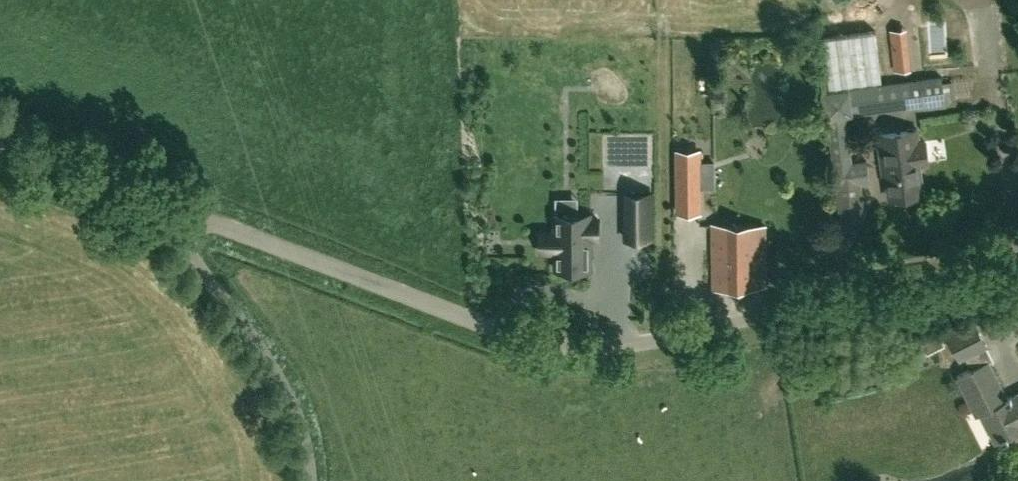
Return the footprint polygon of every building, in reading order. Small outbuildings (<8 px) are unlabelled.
[(880,80),(874,30),(823,36),(830,86),(880,80)] [(933,33),(912,33),(912,75),(933,75),(933,33)] [(910,68),(909,56),(893,58),(895,70),(910,68)] [(853,167),(846,113),(852,113),(851,111),(924,102),(924,103),(945,100),(941,75),(823,91),(840,223),(865,220),(861,188),(869,187),(867,165),(853,167)] [(885,163),(890,198),(896,197),(896,201),(917,198),(916,194),(922,193),(918,163),(928,162),(925,141),(919,141),(917,128),(878,134),(882,164),(885,163)] [(699,162),(678,163),(678,187),(699,187),(699,162)] [(651,191),(625,191),(626,237),(652,237),(651,191)] [(591,217),(591,213),(555,213),(555,230),(541,230),(541,251),(555,251),(555,268),(578,268),(578,270),(583,270),(582,268),(591,268),(591,238),(598,238),(598,217),(591,217)] [(713,287),(766,283),(765,225),(712,224),(713,287)] [(970,369),(957,376),(976,414),(980,413),(995,442),(1001,440),(1002,441),(1008,437),(1007,436),(1017,431),(1017,392),(1010,396),(1009,395),(1005,397),(987,362),(991,359),(984,345),(986,344),(974,322),(947,335),(960,358),(964,356),(970,369)] [(926,355),(944,346),(940,339),(923,347),(926,355)]
